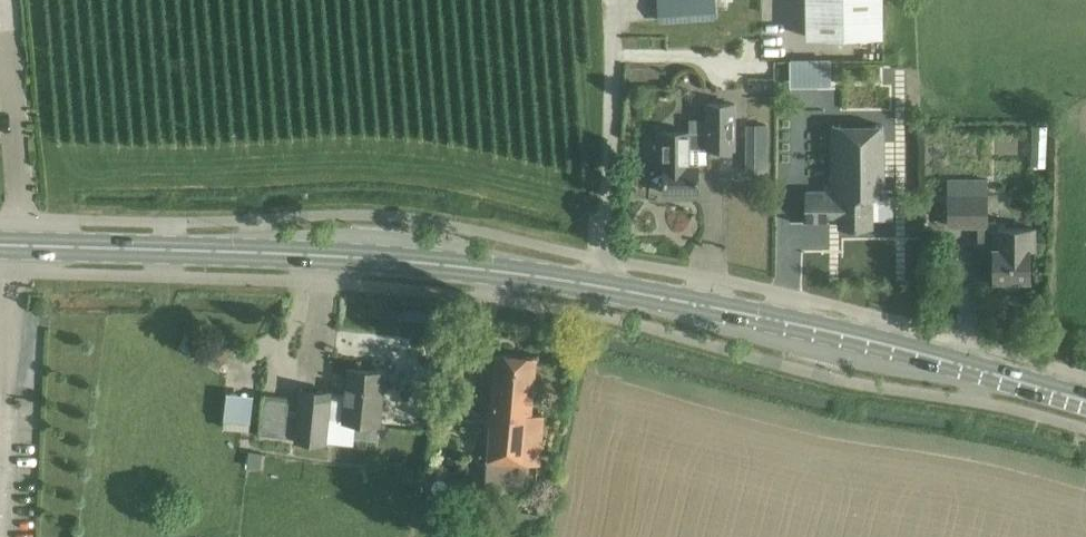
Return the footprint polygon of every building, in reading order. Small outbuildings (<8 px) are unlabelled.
[(713,0),(655,0),(656,22),(714,19),(713,0)] [(807,38),(883,36),(882,0),(806,0),(807,38)] [(830,85),(830,58),(787,58),(787,86),(830,85)] [(689,165),(689,148),(735,148),(735,102),(705,102),(705,119),(689,119),(689,132),(658,132),(658,165),(665,165),(665,192),(698,192),(698,165),(689,165)] [(767,173),(768,125),(747,124),(746,173),(767,173)] [(1032,124),(1031,166),(1046,166),(1048,125),(1032,124)] [(885,195),(885,125),(830,125),(830,192),(806,192),(807,221),(839,221),(839,227),(872,226),(872,219),(894,219),(894,195),(885,195)] [(1029,279),(1029,250),(1036,250),(1036,226),(997,226),(997,220),(987,220),(987,192),(947,192),(947,226),(978,226),(978,251),(994,251),(994,280),(1029,279)] [(545,412),(532,411),(536,358),(538,358),(538,356),(496,353),(496,354),(485,483),(524,486),(526,464),(530,465),(530,464),(541,465),(545,412)] [(380,424),(386,372),(348,368),(345,394),(332,393),(332,390),(298,387),(294,442),(327,444),(330,417),(343,418),(343,420),(380,424)] [(246,429),(252,393),(225,389),(219,424),(246,429)] [(285,437),(288,401),(288,396),(263,394),(260,435),(285,437)]
